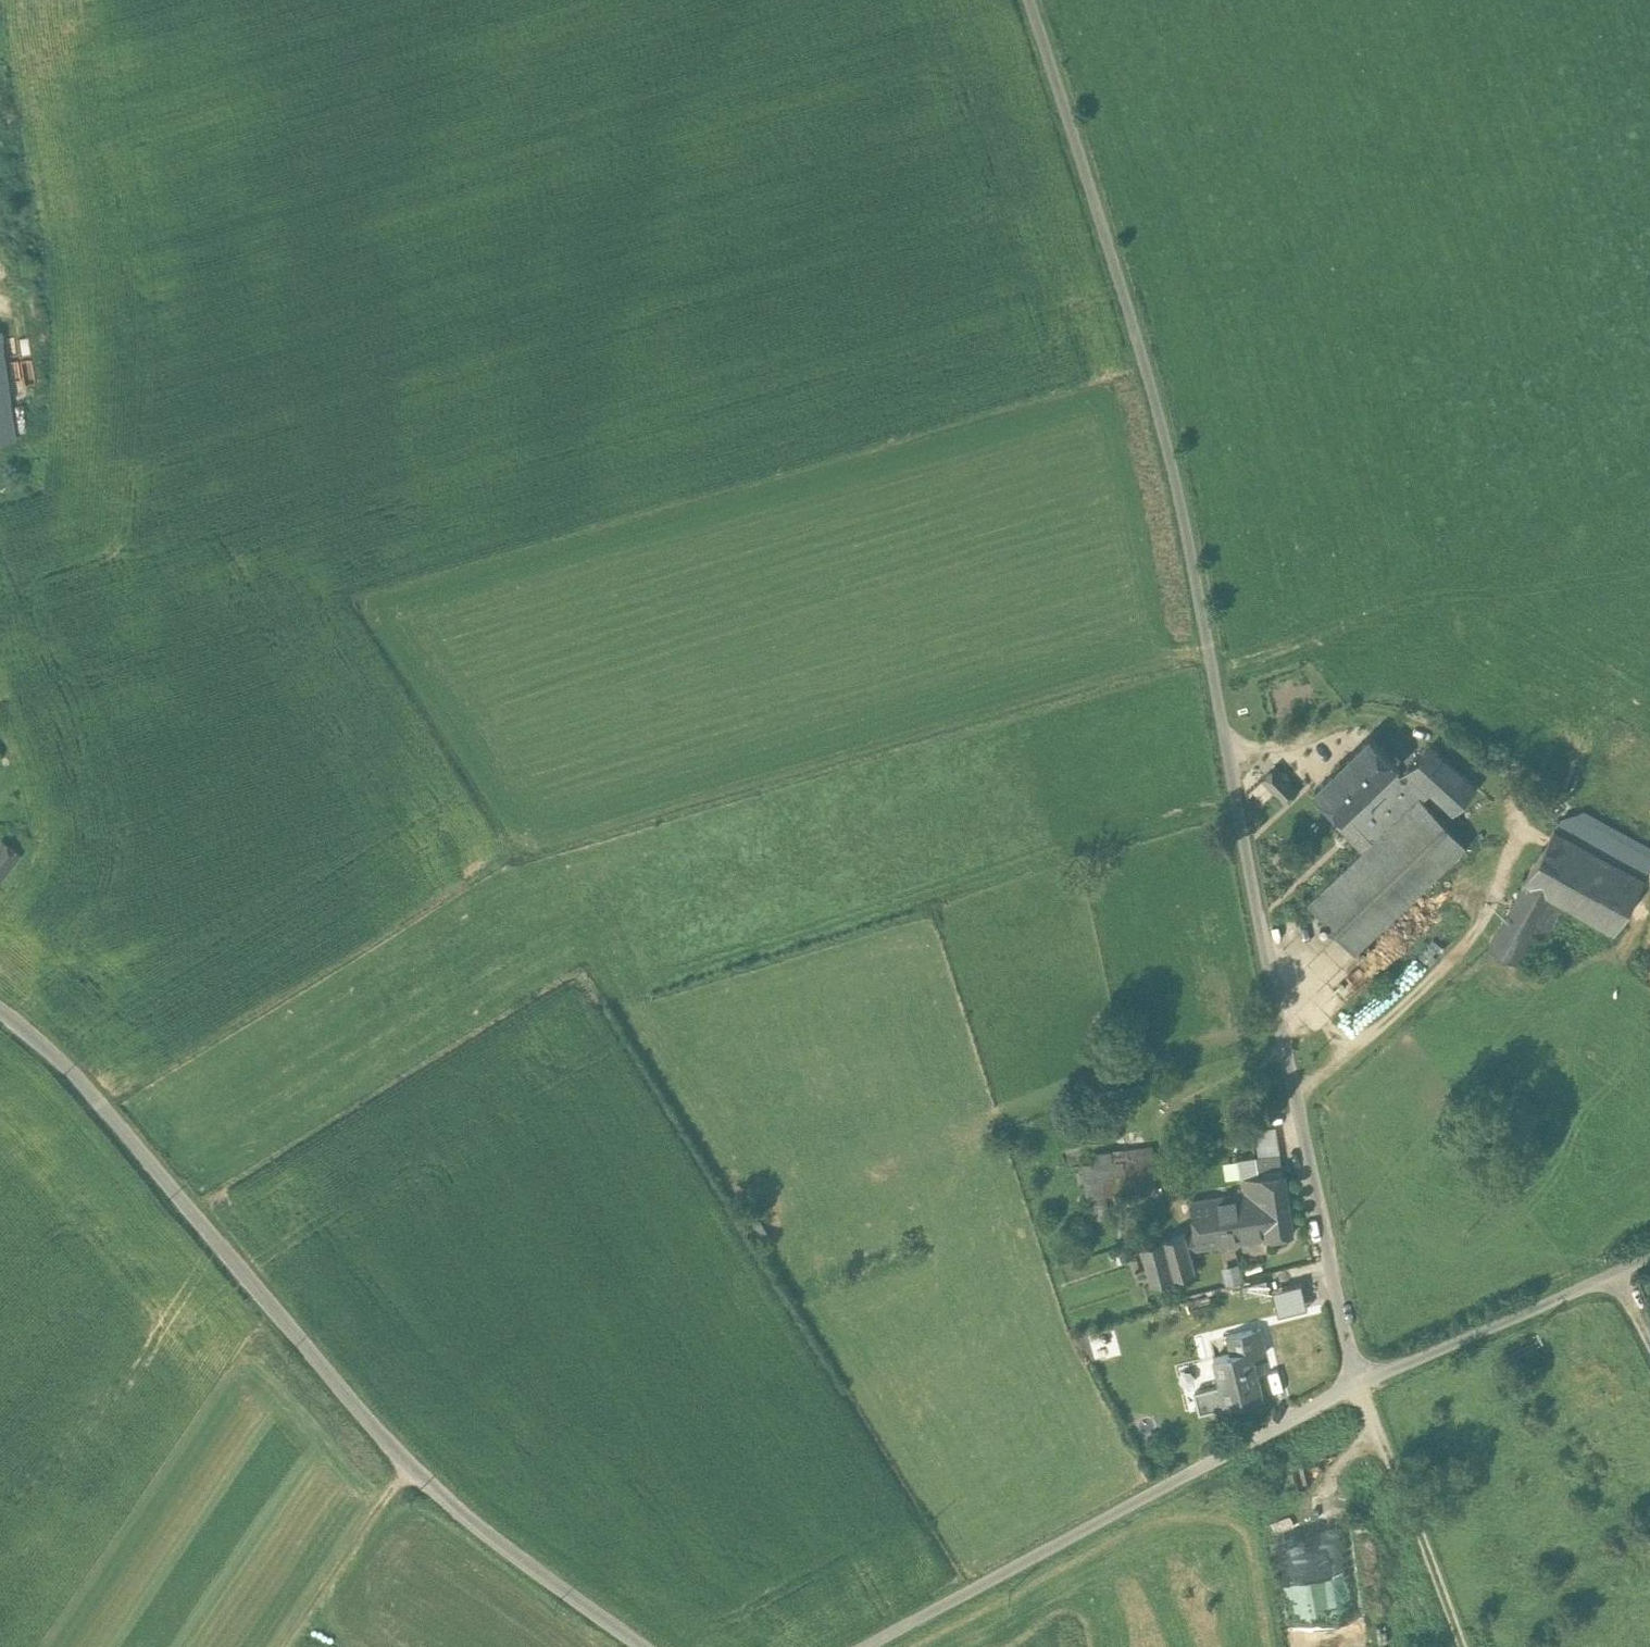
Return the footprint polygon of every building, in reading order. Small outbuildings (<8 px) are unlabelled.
[(14,436),(0,333),(0,438),(14,436)] [(1371,734),(1315,787),(1343,815),(1347,812),(1394,767),(1399,762),(1371,734)] [(1431,743),(1408,769),(1431,790),(1454,811),(1478,786),(1431,743)] [(1299,788),(1276,764),(1263,777),(1286,801),(1299,788)] [(1394,767),(1347,812),(1373,839),(1421,794),(1423,797),(1431,790),(1408,769),(1400,773),(1394,767)] [(1373,839),(1309,900),(1355,949),(1467,843),(1423,797),(1421,794),(1373,839)] [(1557,825),(1646,875),(1649,868),(1649,850),(1580,811),(1563,814),(1557,825)] [(1557,825),(1556,825),(1526,880),(1553,895),(1565,902),(1615,930),(1646,875),(1557,825)] [(6,878),(25,845),(1,832),(0,834),(0,874),(6,878)] [(1526,880),(1490,945),(1517,960),(1533,931),(1553,895),(1526,880)] [(1553,895),(1533,931),(1546,938),(1565,902),(1553,895)] [(1277,1127),(1256,1130),(1260,1157),(1280,1154),(1277,1127)] [(1152,1143),(1122,1146),(1123,1156),(1127,1188),(1157,1185),(1152,1143)] [(1260,1157),(1256,1157),(1259,1177),(1283,1174),(1280,1154),(1260,1157)] [(1123,1156),(1081,1161),(1085,1193),(1107,1191),(1127,1188),(1123,1156)] [(1242,1193),(1190,1199),(1193,1230),(1195,1246),(1263,1237),(1264,1237),(1264,1238),(1291,1234),(1283,1174),(1259,1177),(1256,1157),(1239,1160),(1243,1192),(1242,1192),(1242,1193)] [(1107,1191),(1085,1193),(1088,1220),(1111,1217),(1107,1191)] [(1193,1230),(1161,1239),(1173,1277),(1193,1271),(1187,1247),(1195,1246),(1193,1230)] [(1160,1236),(1140,1242),(1153,1283),(1173,1277),(1161,1239),(1160,1236)] [(1244,1280),(1239,1262),(1222,1267),(1227,1285),(1244,1280)] [(1266,1279),(1244,1285),(1246,1295),(1260,1292),(1269,1289),(1266,1279)] [(1271,1296),(1269,1289),(1260,1292),(1262,1299),(1271,1296)] [(1261,1327),(1228,1335),(1231,1353),(1251,1348),(1254,1355),(1267,1352),(1261,1327)] [(1231,1353),(1214,1357),(1220,1383),(1226,1405),(1226,1406),(1263,1396),(1254,1355),(1251,1348),(1231,1353)] [(1200,1411),(1226,1405),(1220,1383),(1194,1389),(1200,1411)]
